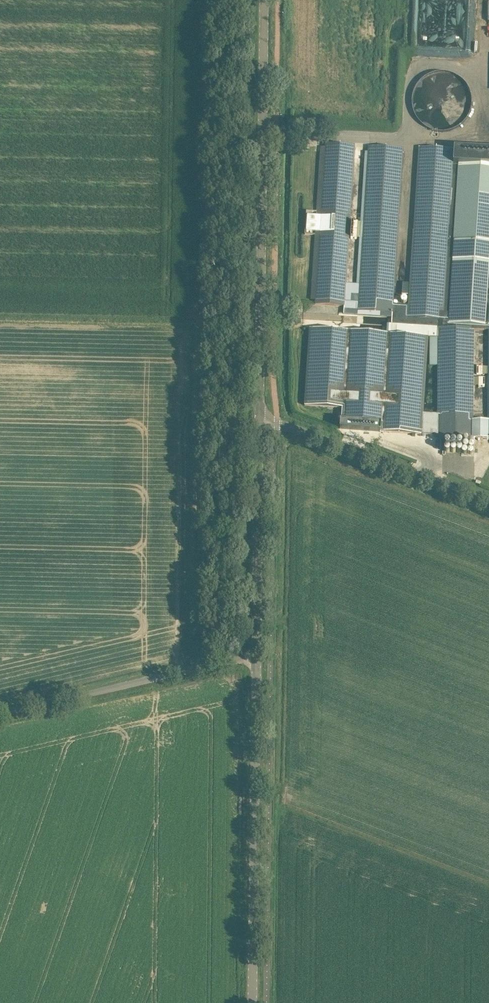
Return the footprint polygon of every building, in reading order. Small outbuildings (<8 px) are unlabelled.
[(412,99),(412,101),(412,106),(413,109),(414,114),(416,117),(419,121),(421,123),(424,126),(426,127),(429,128),(431,130),(434,131),(438,131),(441,132),(445,132),(448,131),(452,130),(456,129),(458,127),(461,125),(463,123),(465,121),(468,117),(470,114),(471,110),(472,107),(472,102),(472,99),(471,95),(470,92),(469,89),(467,86),(466,83),(463,80),(459,77),(455,75),(451,73),(447,72),(442,72),(438,72),(436,73),(433,73),(430,74),(427,76),(424,78),(422,80),(420,82),(417,85),(416,88),(414,92),(413,95),(412,99)] [(315,304),(345,306),(355,146),(326,144),(321,216),(320,232),(315,304)] [(368,152),(360,285),(359,311),(393,313),(403,150),(368,148),(368,152)] [(360,222),(352,222),(351,238),(360,238),(357,285),(360,285),(368,152),(365,152),(360,222)] [(472,438),(472,421),(473,326),(446,326),(446,320),(444,320),(454,155),(419,153),(409,318),(440,320),(439,326),(438,438),(472,438)] [(488,326),(488,165),(459,163),(449,324),(488,326)] [(307,231),(320,232),(321,216),(308,216),(307,231)] [(344,313),(358,314),(360,285),(346,284),(344,313)] [(423,435),(430,337),(310,329),(305,405),(342,408),(341,421),(381,424),(380,432),(423,435)] [(472,421),(472,438),(488,439),(488,421),(472,421)]
